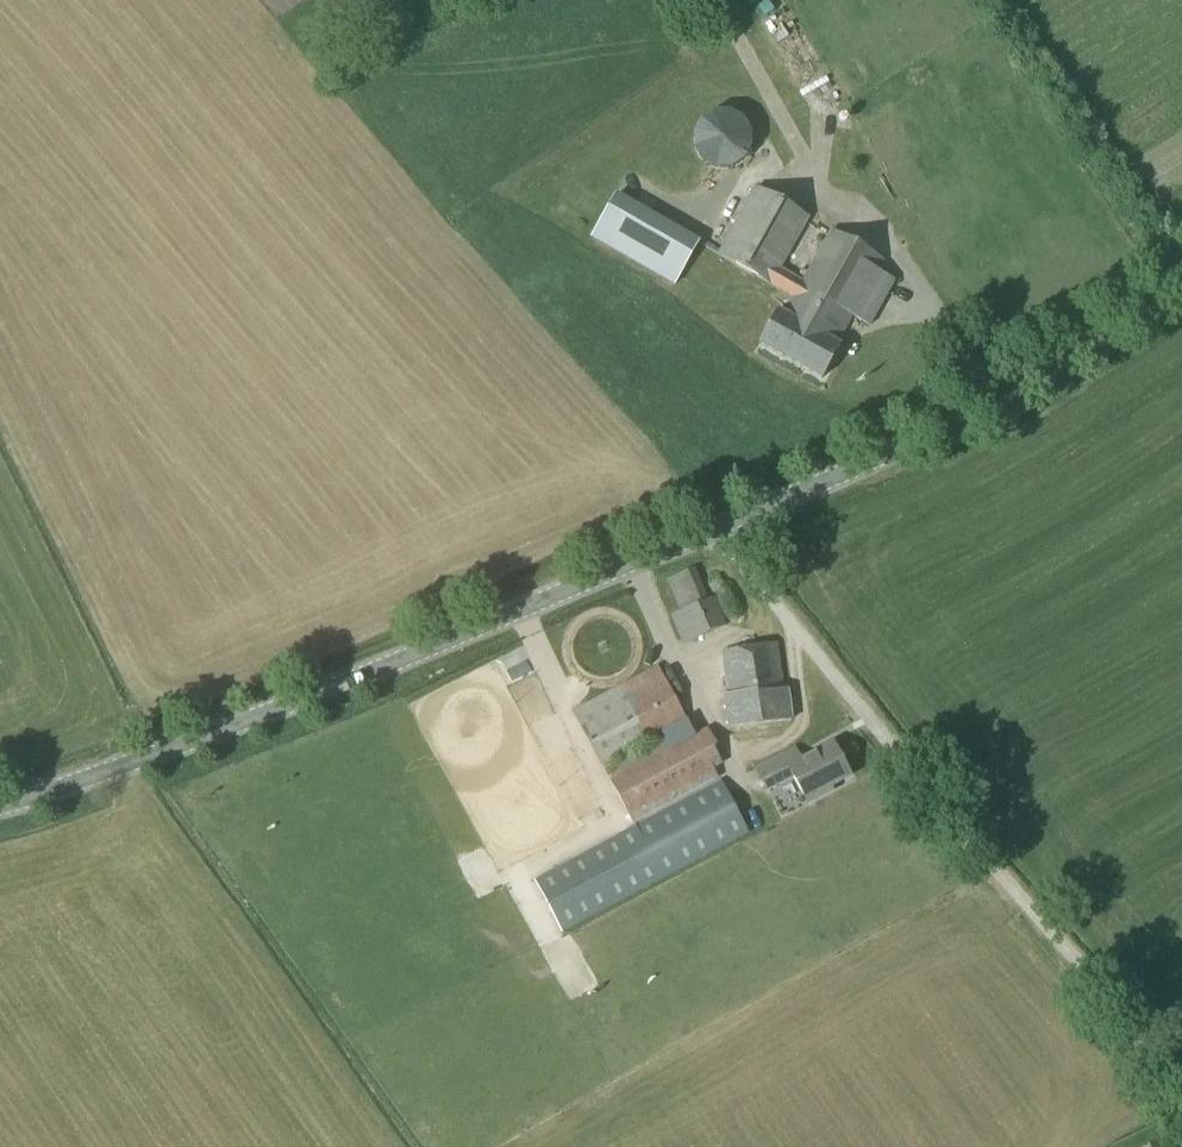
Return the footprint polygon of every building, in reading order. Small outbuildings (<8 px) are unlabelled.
[(716,171),(733,170),(745,161),(751,149),(751,133),(743,119),(729,112),(713,113),(700,121),(693,135),(693,150),(701,163),(716,171)] [(802,281),(782,269),(810,218),(755,187),(716,256),(792,299),(783,314),(778,311),(759,345),(822,380),(840,346),(837,344),(852,318),(869,328),(895,281),(877,271),(884,261),(830,230),(802,281)] [(600,249),(692,282),(710,233),(618,200),(600,249)] [(709,600),(696,569),(666,582),(679,613),(670,616),(682,645),(727,626),(715,598),(709,600)] [(784,690),(778,644),(721,652),(726,695),(724,696),(728,728),(792,720),(788,690),(784,690)] [(600,768),(688,722),(651,654),(612,675),(618,686),(571,711),(600,768)] [(693,736),(687,725),(614,764),(620,776),(609,781),(632,824),(718,779),(713,770),(722,765),(714,749),(718,748),(707,729),(693,736)] [(850,777),(833,745),(798,762),(793,751),(755,770),(766,791),(793,778),(808,806),(833,792),(831,788),(850,777)] [(720,783),(533,882),(559,930),(745,831),(720,783)]
